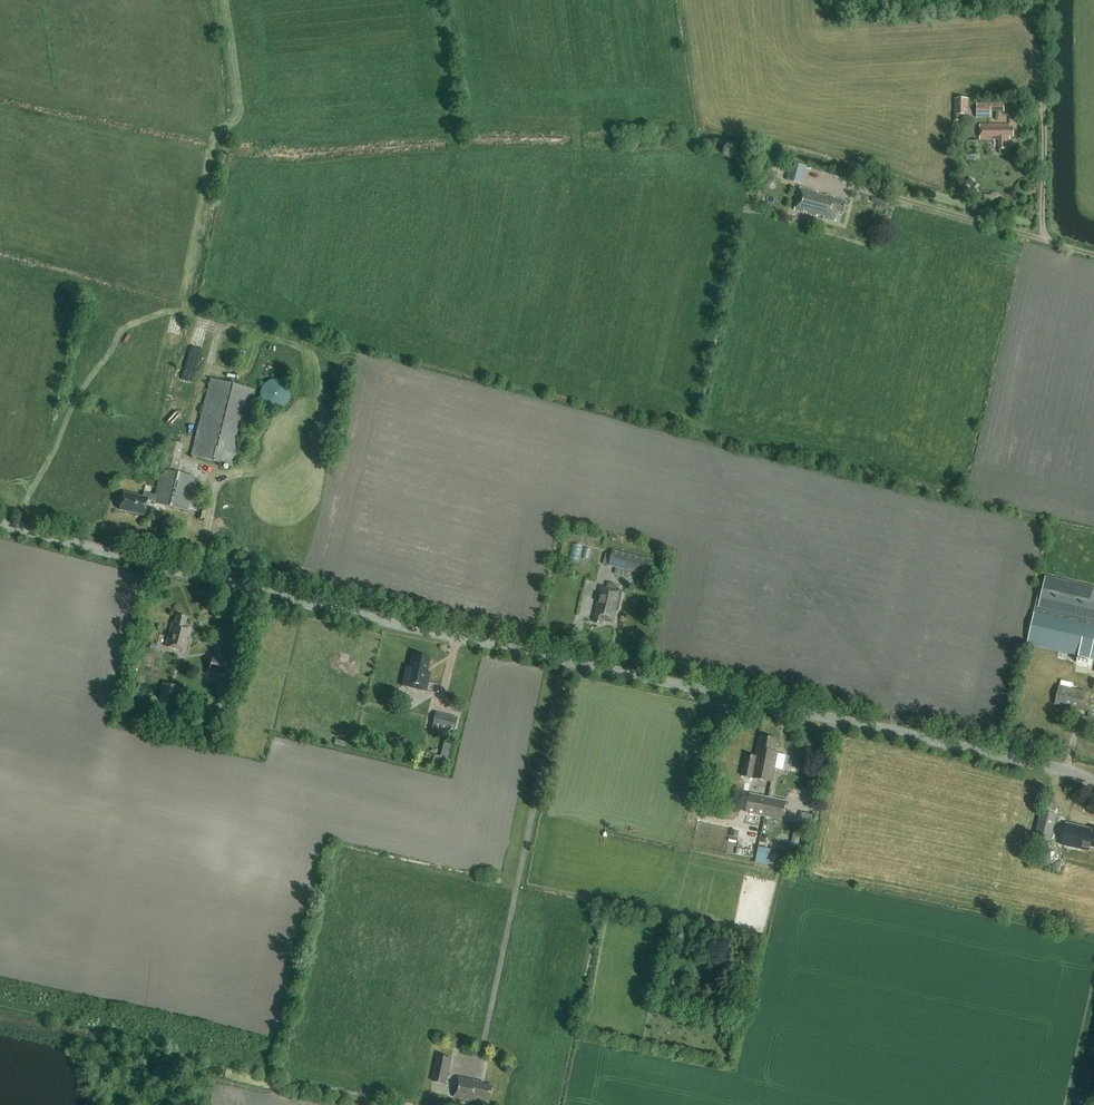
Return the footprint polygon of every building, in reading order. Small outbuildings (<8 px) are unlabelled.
[(968,99),(955,98),(955,121),(959,121),(959,114),(968,115),(968,99)] [(990,104),(976,104),(976,113),(990,113),(990,104)] [(1010,127),(1010,124),(981,124),(981,139),(999,139),(999,148),(1005,148),(1005,140),(1010,140),(1010,136),(1014,136),(1014,127),(1010,127)] [(786,180),(802,184),(806,167),(791,162),(786,180)] [(824,217),(823,218),(829,220),(829,218),(836,220),(838,211),(844,213),(847,202),(835,198),(835,197),(827,195),(827,196),(818,193),(818,192),(801,187),(794,210),(804,213),(804,211),(807,212),(806,214),(817,216),(817,215),(824,217)] [(220,340),(191,456),(233,466),(263,351),(220,340)] [(188,354),(182,380),(196,383),(202,358),(188,354)] [(260,391),(260,394),(260,397),(261,400),(262,403),(264,405),(267,407),(269,408),(272,409),(275,409),(278,409),(280,408),(283,407),(286,405),(287,403),(289,400),(290,397),(290,394),(290,391),(289,388),(288,386),(286,384),(284,382),(281,380),(279,379),(276,379),(272,379),(269,380),(267,382),(264,383),(262,386),(261,388),(260,391)] [(161,469),(178,473),(181,458),(180,458),(184,443),(168,440),(161,469)] [(195,477),(178,473),(161,469),(155,495),(144,493),(143,497),(124,492),(120,510),(144,515),(147,500),(154,502),(154,503),(187,510),(195,477)] [(575,542),(572,559),(582,561),(585,544),(575,542)] [(650,559),(613,550),(608,566),(645,575),(650,559)] [(1045,576),(1037,611),(1034,610),(1026,643),(1078,655),(1076,663),(1090,666),(1091,658),(1093,659),(1093,587),(1045,576)] [(619,609),(622,591),(616,589),(617,585),(611,583),(610,588),(602,586),(595,622),(603,623),(603,620),(614,622),(617,608),(619,609)] [(185,651),(191,628),(185,627),(187,617),(177,615),(175,623),(172,622),(166,646),(185,651)] [(426,691),(431,672),(427,671),(430,658),(413,654),(410,667),(407,666),(402,686),(426,691)] [(229,678),(233,661),(213,655),(208,672),(229,678)] [(157,704),(174,709),(180,687),(163,683),(157,704)] [(1082,710),(1086,692),(1059,685),(1054,704),(1082,710)] [(216,715),(225,712),(222,703),(213,705),(216,715)] [(452,737),(457,717),(436,712),(430,732),(452,737)] [(761,736),(760,741),(757,757),(748,755),(745,775),(762,778),(769,738),(761,736)] [(773,780),(778,753),(778,752),(775,751),(777,739),(769,738),(762,778),(773,780)] [(447,739),(445,754),(453,755),(455,740),(447,739)] [(436,762),(437,756),(426,752),(425,759),(436,762)] [(768,797),(750,793),(746,812),(764,816),(768,797)] [(787,801),(768,797),(764,816),(782,820),(787,801)] [(1035,837),(1050,840),(1057,814),(1041,810),(1035,837)] [(815,815),(802,812),(799,828),(811,831),(815,815)] [(757,823),(755,831),(764,833),(765,825),(757,823)] [(1093,829),(1067,823),(1062,845),(1089,851),(1090,847),(1093,848),(1093,829)] [(797,853),(801,831),(794,830),(790,852),(797,853)] [(759,861),(771,864),(776,848),(763,844),(759,861)] [(1046,849),(1044,864),(1064,866),(1066,851),(1046,849)] [(432,1081),(446,1084),(452,1058),(437,1055),(432,1081)] [(490,1099),(493,1086),(483,1084),(484,1082),(459,1077),(455,1097),(476,1101),(476,1100),(489,1103),(490,1099)]
